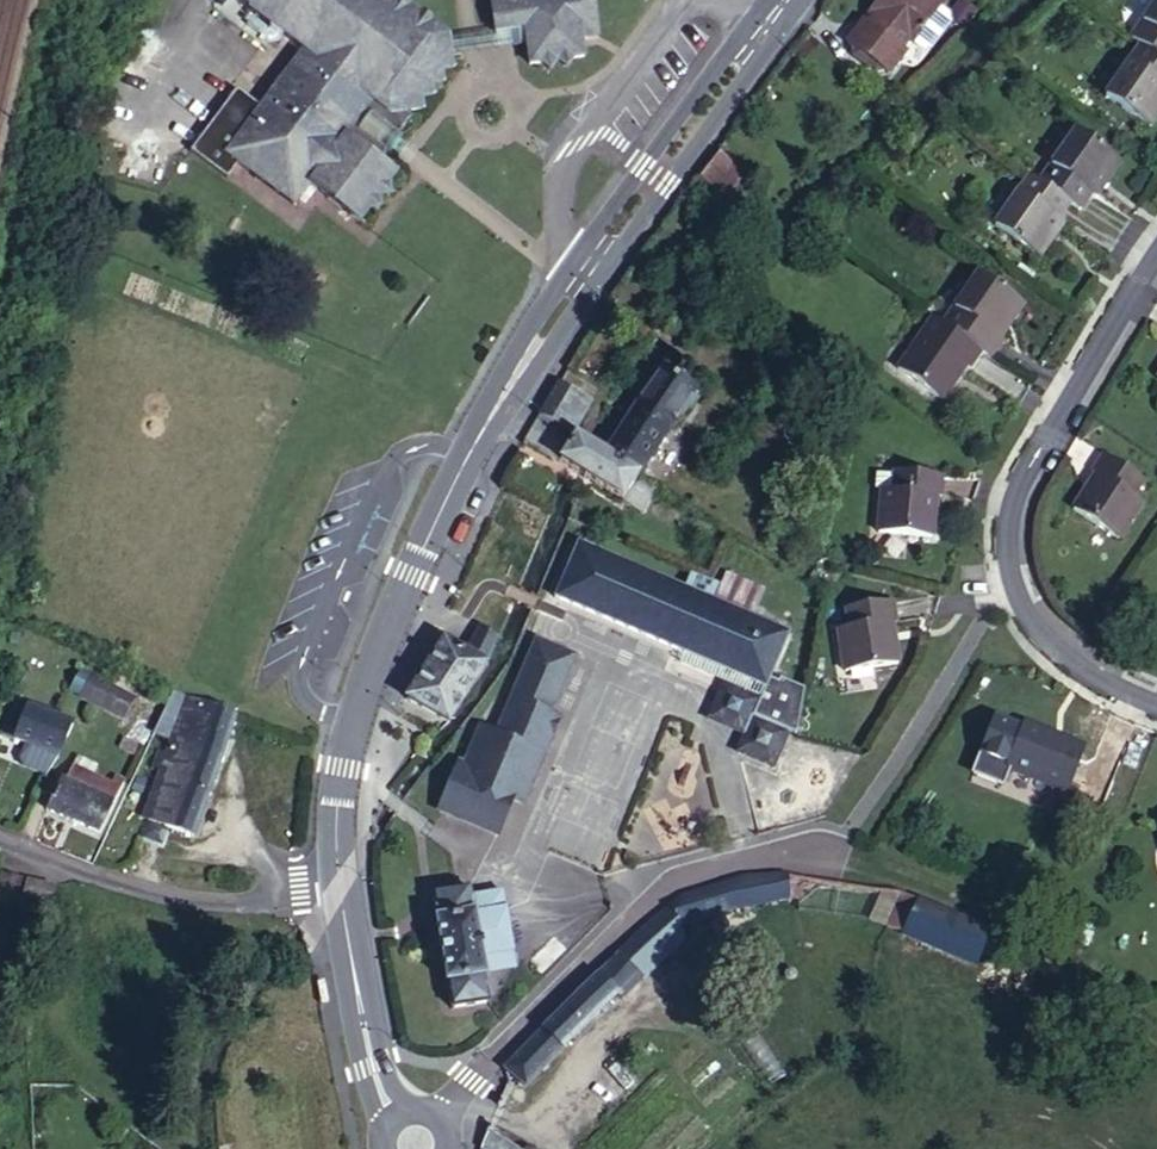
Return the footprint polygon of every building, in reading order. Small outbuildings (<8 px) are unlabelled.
[(444,36),(396,0),(238,0),(303,48),(260,106),(234,87),(189,152),(227,179),(239,164),(294,205),(309,184),(360,223),(368,212),(380,211),(378,198),(390,197),(388,185),(397,173),(378,159),(384,150),(410,116),(409,107),(418,106),(416,94),(428,93),(426,80),(439,79),(437,67),(449,66),(444,36)] [(593,0),(488,0),(493,33),(522,28),(529,65),(539,63),(549,70),(556,61),(566,68),(574,58),(582,57),(580,38),(597,35),(593,0)] [(943,0),(879,0),(869,12),(874,16),(906,40),(911,43),(923,27),(943,0)] [(1130,38),(1141,45),(1156,56),(1156,0),(1130,38)] [(906,40),(874,16),(867,25),(863,22),(847,43),(850,46),(852,56),(874,72),(884,71),(888,74),(904,52),(899,48),(906,40)] [(923,27),(911,43),(920,50),(932,34),(923,27)] [(1141,45),(1105,96),(1150,126),(1156,116),(1156,56),(1141,45)] [(1094,197),(1119,162),(1075,131),(1039,183),(1069,203),(1079,210),(1090,195),(1094,197)] [(718,192),(737,167),(715,151),(696,176),(718,192)] [(724,196),(743,172),(737,167),(718,192),(724,196)] [(1069,203),(1039,183),(1030,176),(994,228),(1039,258),(1063,222),(1059,218),(1069,203)] [(999,337),(1022,302),(978,273),(943,325),(982,351),(991,357),(1003,340),(999,337)] [(969,370),(982,351),(943,325),(932,318),(897,370),(941,400),(965,366),(969,370)] [(697,388),(664,367),(605,453),(640,472),(697,388)] [(558,383),(539,415),(571,433),(590,401),(558,383)] [(605,453),(571,433),(539,415),(524,441),(643,511),(653,488),(636,478),(640,472),(605,453)] [(1131,496),(1142,479),(1102,454),(1091,472),(1095,475),(1073,510),(1118,538),(1141,502),(1131,496)] [(892,490),(894,471),(876,470),(874,489),(881,490),(892,490)] [(940,496),(942,474),(894,471),(892,490),(881,490),(878,533),(931,537),(935,495),(940,496)] [(578,543),(555,597),(683,651),(765,686),(775,661),(787,633),(752,617),(764,589),(725,573),(713,600),(711,600),(718,583),(691,571),(684,588),(578,543)] [(891,621),(896,621),(893,599),(846,608),(849,627),(838,629),(844,672),(897,663),(891,621)] [(486,665),(498,636),(481,627),(465,654),(444,641),(406,699),(447,723),(486,665)] [(573,656),(536,641),(496,734),(480,727),(464,765),(457,762),(437,808),(495,833),(511,797),(506,795),(509,786),(525,793),(550,735),(535,728),(542,710),(548,713),(573,656)] [(722,683),(769,702),(780,677),(785,666),(775,661),(765,686),(683,651),(678,664),(722,683)] [(785,666),(780,677),(804,687),(806,675),(785,666)] [(101,705),(111,685),(81,669),(71,688),(101,705)] [(795,733),(804,687),(780,677),(769,702),(762,719),(787,729),(795,733)] [(787,729),(762,719),(769,702),(722,683),(707,718),(743,734),(735,751),(771,766),(787,729)] [(123,717),(133,697),(111,685),(101,705),(123,717)] [(192,836),(234,715),(185,698),(171,693),(152,733),(170,740),(142,819),(192,836)] [(58,757),(71,723),(27,705),(28,702),(13,697),(10,705),(11,705),(25,711),(13,738),(58,757)] [(141,745),(160,708),(145,700),(125,736),(141,745)] [(25,711),(11,705),(0,732),(13,738),(25,711)] [(548,713),(542,710),(535,728),(550,735),(558,717),(548,713)] [(1065,792),(1083,748),(1024,724),(1008,764),(1046,780),(1044,784),(1065,792)] [(99,831),(119,790),(91,776),(96,766),(78,757),(67,782),(61,780),(47,808),(99,831)] [(525,793),(509,786),(506,795),(511,797),(522,802),(525,793)] [(786,874),(746,876),(683,895),(650,923),(586,987),(505,1068),(528,1085),(561,1049),(620,993),(623,996),(641,979),(636,976),(647,966),(649,968),(660,957),(650,949),(663,934),(737,909),(787,897),(786,874)] [(481,960),(512,955),(502,895),(471,900),(469,891),(432,897),(451,1009),(488,1002),(481,960)] [(919,900),(904,893),(889,928),(905,934),(919,900)] [(976,963),(989,930),(919,900),(905,934),(976,963)] [(541,975),(565,950),(553,937),(528,962),(541,975)] [(515,972),(512,955),(481,960),(484,977),(515,972)] [(487,1130),(480,1148),(518,1148),(487,1130)]
